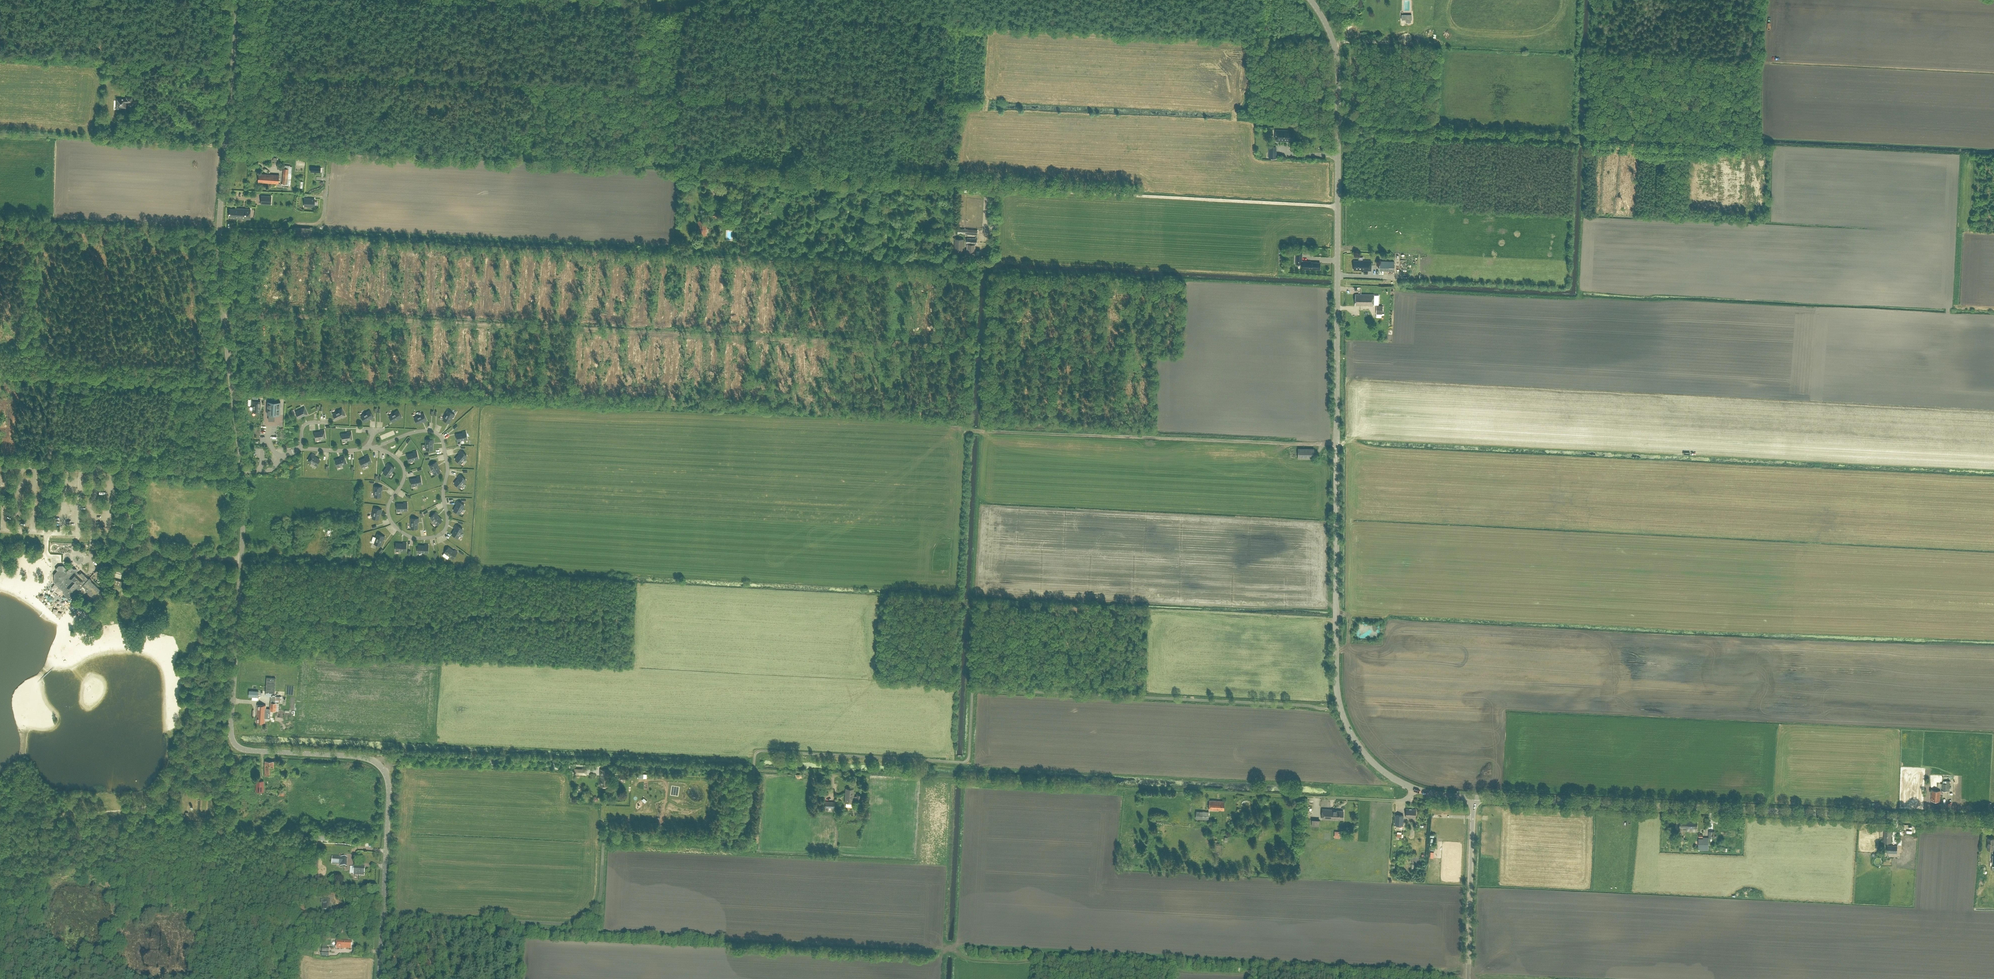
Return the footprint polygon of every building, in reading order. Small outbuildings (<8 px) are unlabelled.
[(117,98),(116,107),(125,107),(126,103),(132,103),(132,97),(126,96),(126,98),(117,98)] [(1276,130),(1276,140),(1293,141),(1294,131),(1276,130)] [(290,184),(291,174),(292,167),(283,166),(282,183),(287,184),(290,184)] [(259,173),(258,182),(278,183),(279,175),(259,173)] [(261,203),(271,204),(271,196),(261,195),(261,203)] [(315,198),(305,197),(304,205),(314,206),(315,198)] [(235,209),(230,208),(229,217),(235,217),(234,218),(250,219),(250,209),(235,208),(235,209)] [(698,234),(706,234),(707,221),(698,220),(698,234)] [(963,246),(964,239),(955,239),(954,253),(962,254),(963,246)] [(967,244),(967,249),(966,249),(966,254),(976,255),(976,250),(975,250),(975,244),(967,244)] [(1371,261),(1361,260),(1361,261),(1354,261),(1354,270),(1371,270),(1371,261)] [(1302,261),(1302,269),(1320,270),(1320,262),(1311,262),(1311,261),(1302,261)] [(1380,261),(1380,264),(1379,270),(1394,271),(1394,261),(1380,261)] [(1373,306),(1373,305),(1376,305),(1376,294),(1374,294),(1355,294),(1355,305),(1373,306)] [(267,401),(267,414),(269,414),(269,420),(274,420),(274,414),(280,414),(280,402),(267,401)] [(304,408),(296,412),(298,418),(304,415),(304,416),(308,415),(304,408)] [(333,414),(336,420),(342,416),(342,418),(345,416),(342,409),(333,414)] [(455,414),(448,410),(443,419),(449,423),(452,417),(453,417),(455,414)] [(369,411),(361,416),(364,421),(370,418),(370,419),(374,417),(369,411)] [(398,411),(389,416),(392,422),(398,418),(398,419),(402,417),(398,411)] [(414,418),(417,424),(423,421),(423,422),(427,420),(423,413),(414,418)] [(321,432),(315,433),(316,439),(325,438),(324,430),(320,431),(321,432)] [(456,434),(457,441),(467,439),(466,431),(462,432),(462,433),(456,434)] [(347,433),(341,434),(342,441),(352,439),(351,432),(347,432),(347,433)] [(1314,458),(1314,448),(1298,448),(1298,458),(1314,458)] [(455,459),(460,463),(467,455),(461,450),(458,453),(459,454),(455,459)] [(407,455),(408,461),(418,458),(416,451),(413,452),(413,453),(407,455)] [(320,460),(315,456),(315,455),(312,453),(308,460),(316,465),(320,460)] [(359,461),(362,466),(371,462),(368,455),(365,457),(365,458),(359,461)] [(346,463),(344,456),(340,457),(341,458),(335,460),(337,466),(346,463)] [(436,462),(429,465),(435,474),(440,471),(437,465),(438,465),(436,462)] [(387,467),(383,472),(388,476),(394,468),(388,463),(386,466),(387,467)] [(466,480),(460,475),(457,477),(458,478),(454,483),(459,487),(466,480)] [(410,479),(411,485),(422,484),(420,476),(417,477),(417,478),(410,479)] [(457,504),(453,510),(459,513),(464,505),(457,501),(456,504),(457,504)] [(374,508),(372,518),(378,519),(380,513),(381,513),(382,509),(374,508)] [(436,512),(430,517),(437,524),(442,520),(437,515),(438,514),(436,512)] [(462,529),(456,525),(454,528),(455,529),(452,534),(457,537),(462,529)] [(395,537),(399,533),(392,526),(388,530),(395,537)] [(377,534),(374,543),(380,545),(382,539),(383,540),(385,536),(377,534)] [(448,547),(444,552),(453,558),(457,552),(454,550),(454,551),(448,547)] [(105,568),(102,563),(97,566),(100,571),(105,568)] [(89,578),(87,577),(82,572),(80,574),(77,572),(77,570),(75,569),(74,569),(71,566),(66,571),(65,570),(66,568),(63,565),(59,565),(56,568),(57,570),(54,574),(54,582),(64,591),(64,594),(68,598),(71,598),(75,594),(81,587),(84,591),(85,590),(97,600),(104,593),(91,580),(89,578)] [(114,578),(112,584),(121,587),(123,581),(114,578)] [(256,721),(264,722),(265,705),(257,704),(256,721)] [(265,775),(274,775),(274,761),(265,761),(265,775)] [(600,769),(599,774),(602,774),(601,784),(607,785),(608,775),(609,775),(610,769),(600,769)] [(853,803),(853,799),(856,799),(856,802),(861,802),(861,795),(856,794),(856,796),(854,796),(854,793),(853,793),(853,788),(845,788),(845,802),(853,803)] [(1940,795),(1940,790),(1931,790),(1931,795),(1931,800),(1940,801),(1940,795)] [(1224,801),(1209,800),(1209,809),(1224,810),(1224,801)] [(834,807),(834,803),(834,801),(824,801),(824,807),(824,808),(827,808),(827,811),(832,811),(833,807),(834,807)] [(1322,819),(1333,819),(1343,819),(1343,811),(1333,810),(1333,809),(1322,809),(1322,819)] [(1415,817),(1416,809),(1406,809),(1406,817),(1415,817)] [(1196,811),(1196,819),(1208,820),(1209,812),(1196,811)] [(1395,815),(1395,825),(1403,825),(1403,815),(1395,815)] [(1684,828),(1683,831),(1686,831),(1687,828),(1688,828),(1697,828),(1697,820),(1688,820),(1688,819),(1680,819),(1680,828),(1684,828)] [(1883,842),(1891,843),(1892,830),(1884,830),(1883,842)] [(1708,850),(1709,843),(1703,843),(1703,839),(1698,838),(1698,849),(1708,850)] [(1897,857),(1897,845),(1887,845),(1887,853),(1890,853),(1890,856),(1897,857)] [(347,858),(339,857),(338,867),(347,867),(347,858)] [(365,867),(354,866),(353,875),(364,876),(365,867)] [(351,949),(351,941),(336,940),(336,949),(351,949)]
